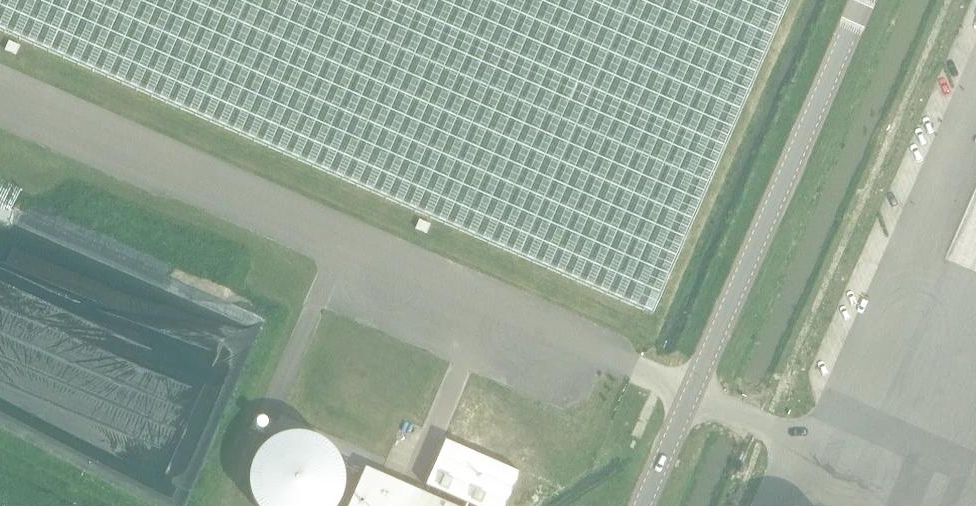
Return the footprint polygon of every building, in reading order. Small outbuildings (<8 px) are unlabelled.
[(653,315),(790,0),(0,0),(0,30),(653,315)] [(312,436),(309,436),(306,435),(304,435),(301,434),(298,434),(295,434),(293,434),(290,435),(287,435),(284,436),(282,437),(281,437),(278,438),(276,439),(273,441),(271,442),(269,444),(266,445),(264,447),(262,449),(260,451),(259,453),(257,455),(256,458),(254,460),(253,463),(252,465),(251,468),(250,471),(250,473),(249,476),(249,479),(249,482),(249,484),(249,487),(249,490),(250,493),(251,495),(251,498),(252,500),(253,503),(255,505),(339,505),(341,504),(342,501),(343,499),(344,496),(344,493),(345,491),(345,488),(346,485),(346,482),(346,479),(345,477),(345,474),(344,471),(344,469),(343,466),(342,463),(341,461),(339,458),(338,456),(336,454),(335,452),(333,449),(331,447),(329,446),(327,444),(324,442),(322,441),(319,439),(317,438),(314,437),(312,436)] [(426,486),(471,505),(507,505),(521,473),(446,441),(426,486)] [(365,468),(349,505),(452,505),(365,468)]
